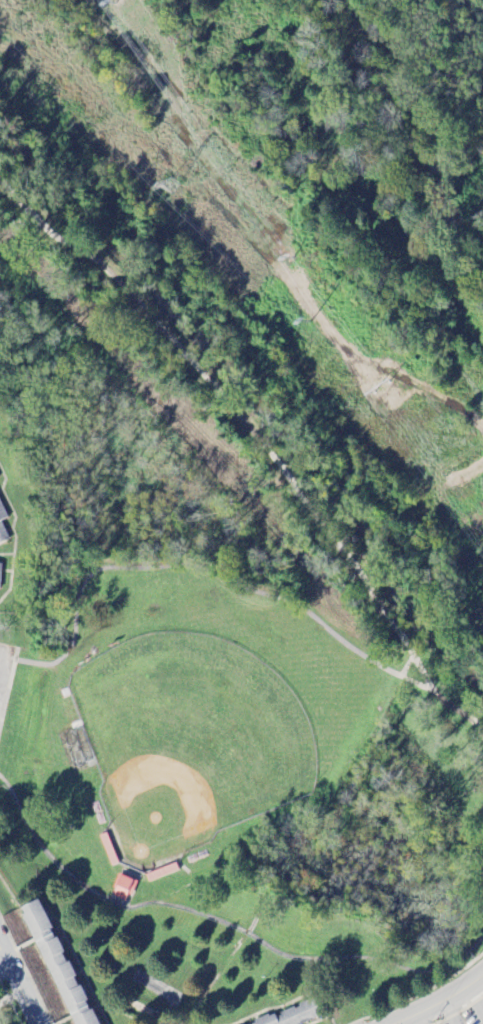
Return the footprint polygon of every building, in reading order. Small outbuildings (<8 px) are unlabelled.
[(1,522),(7,519),(0,502),(0,545),(9,541),(1,522)] [(111,897),(127,903),(136,882),(120,876),(111,897)] [(56,927),(51,929),(39,900),(23,906),(72,1023),(96,1023),(56,927)] [(318,1020),(311,1002),(249,1023),(306,1023),(318,1020)]
